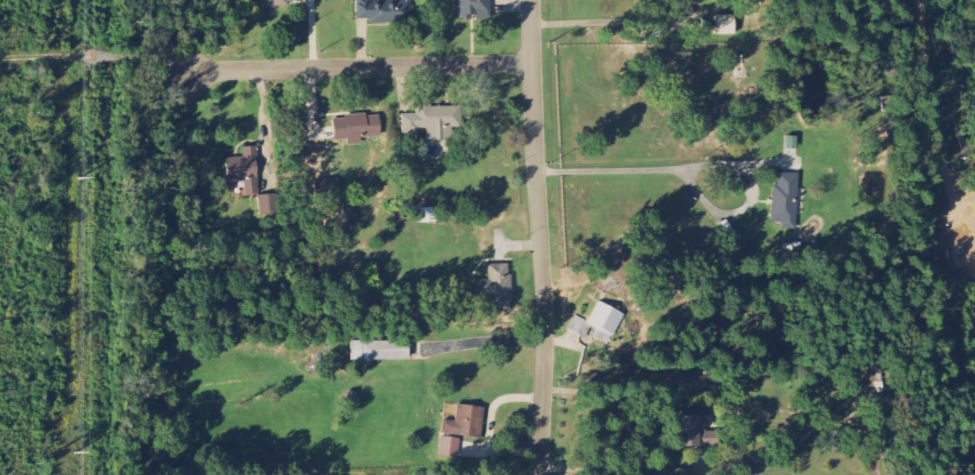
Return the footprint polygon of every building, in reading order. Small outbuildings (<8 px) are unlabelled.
[(369,19),(369,25),(412,25),(411,2),(372,2),(372,0),(355,0),(355,20),(369,19)] [(491,19),(490,0),(457,0),(457,20),(491,19)] [(735,35),(735,16),(716,16),(717,35),(735,35)] [(402,114),(402,132),(426,131),(426,140),(442,140),(442,133),(456,133),(456,106),(415,107),(416,114),(402,114)] [(333,117),(334,141),(347,140),(348,146),(362,145),(362,138),(381,138),(380,115),(333,117)] [(259,195),(257,147),(243,148),(244,158),(226,159),(227,183),(245,182),(245,196),(259,195)] [(797,226),(798,174),(778,174),(777,186),(773,185),(771,225),(797,226)] [(275,196),(258,196),(259,215),(276,215),(275,196)] [(435,208),(415,209),(415,224),(436,223),(435,208)] [(472,281),(472,298),(485,297),(485,311),(509,311),(508,265),(487,265),(488,281),(472,281)] [(613,337),(624,316),(599,302),(587,324),(613,337)] [(350,361),(409,362),(409,342),(350,341),(350,361)] [(488,408),(457,406),(455,422),(444,421),(442,438),(441,438),(439,457),(458,459),(460,437),(485,440),(488,408)] [(677,417),(678,449),(715,448),(715,433),(705,433),(704,416),(677,417)]
